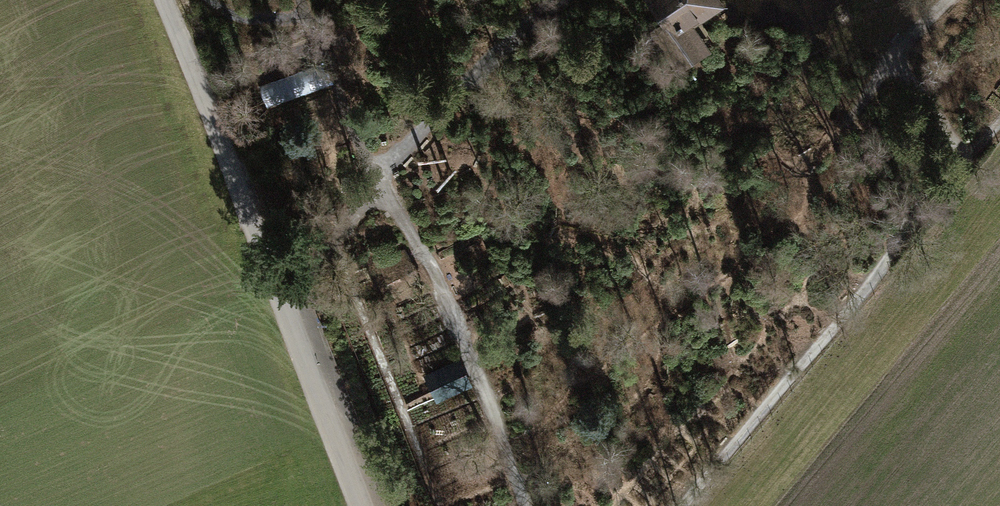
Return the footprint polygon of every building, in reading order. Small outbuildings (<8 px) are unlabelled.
[(662,24),(651,31),(680,72),(713,50),(697,26),(727,5),(724,0),(646,0),(662,24)]
